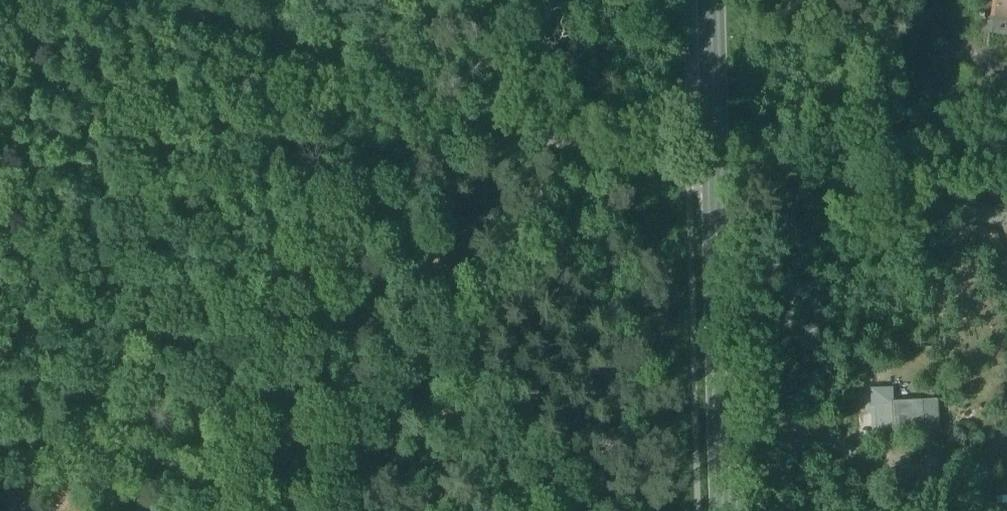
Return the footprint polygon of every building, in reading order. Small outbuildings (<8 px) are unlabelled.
[(994,15),(1006,17),(1006,0),(996,0),(994,15)] [(890,390),(869,392),(871,406),(876,406),(891,404),(890,390)] [(937,400),(920,402),(922,429),(922,430),(938,430),(937,400)] [(920,402),(891,404),(893,420),(894,430),(922,429),(920,402)] [(891,404),(876,406),(878,421),(893,420),(891,404)] [(893,420),(878,421),(878,422),(879,431),(894,430),(893,420)]
